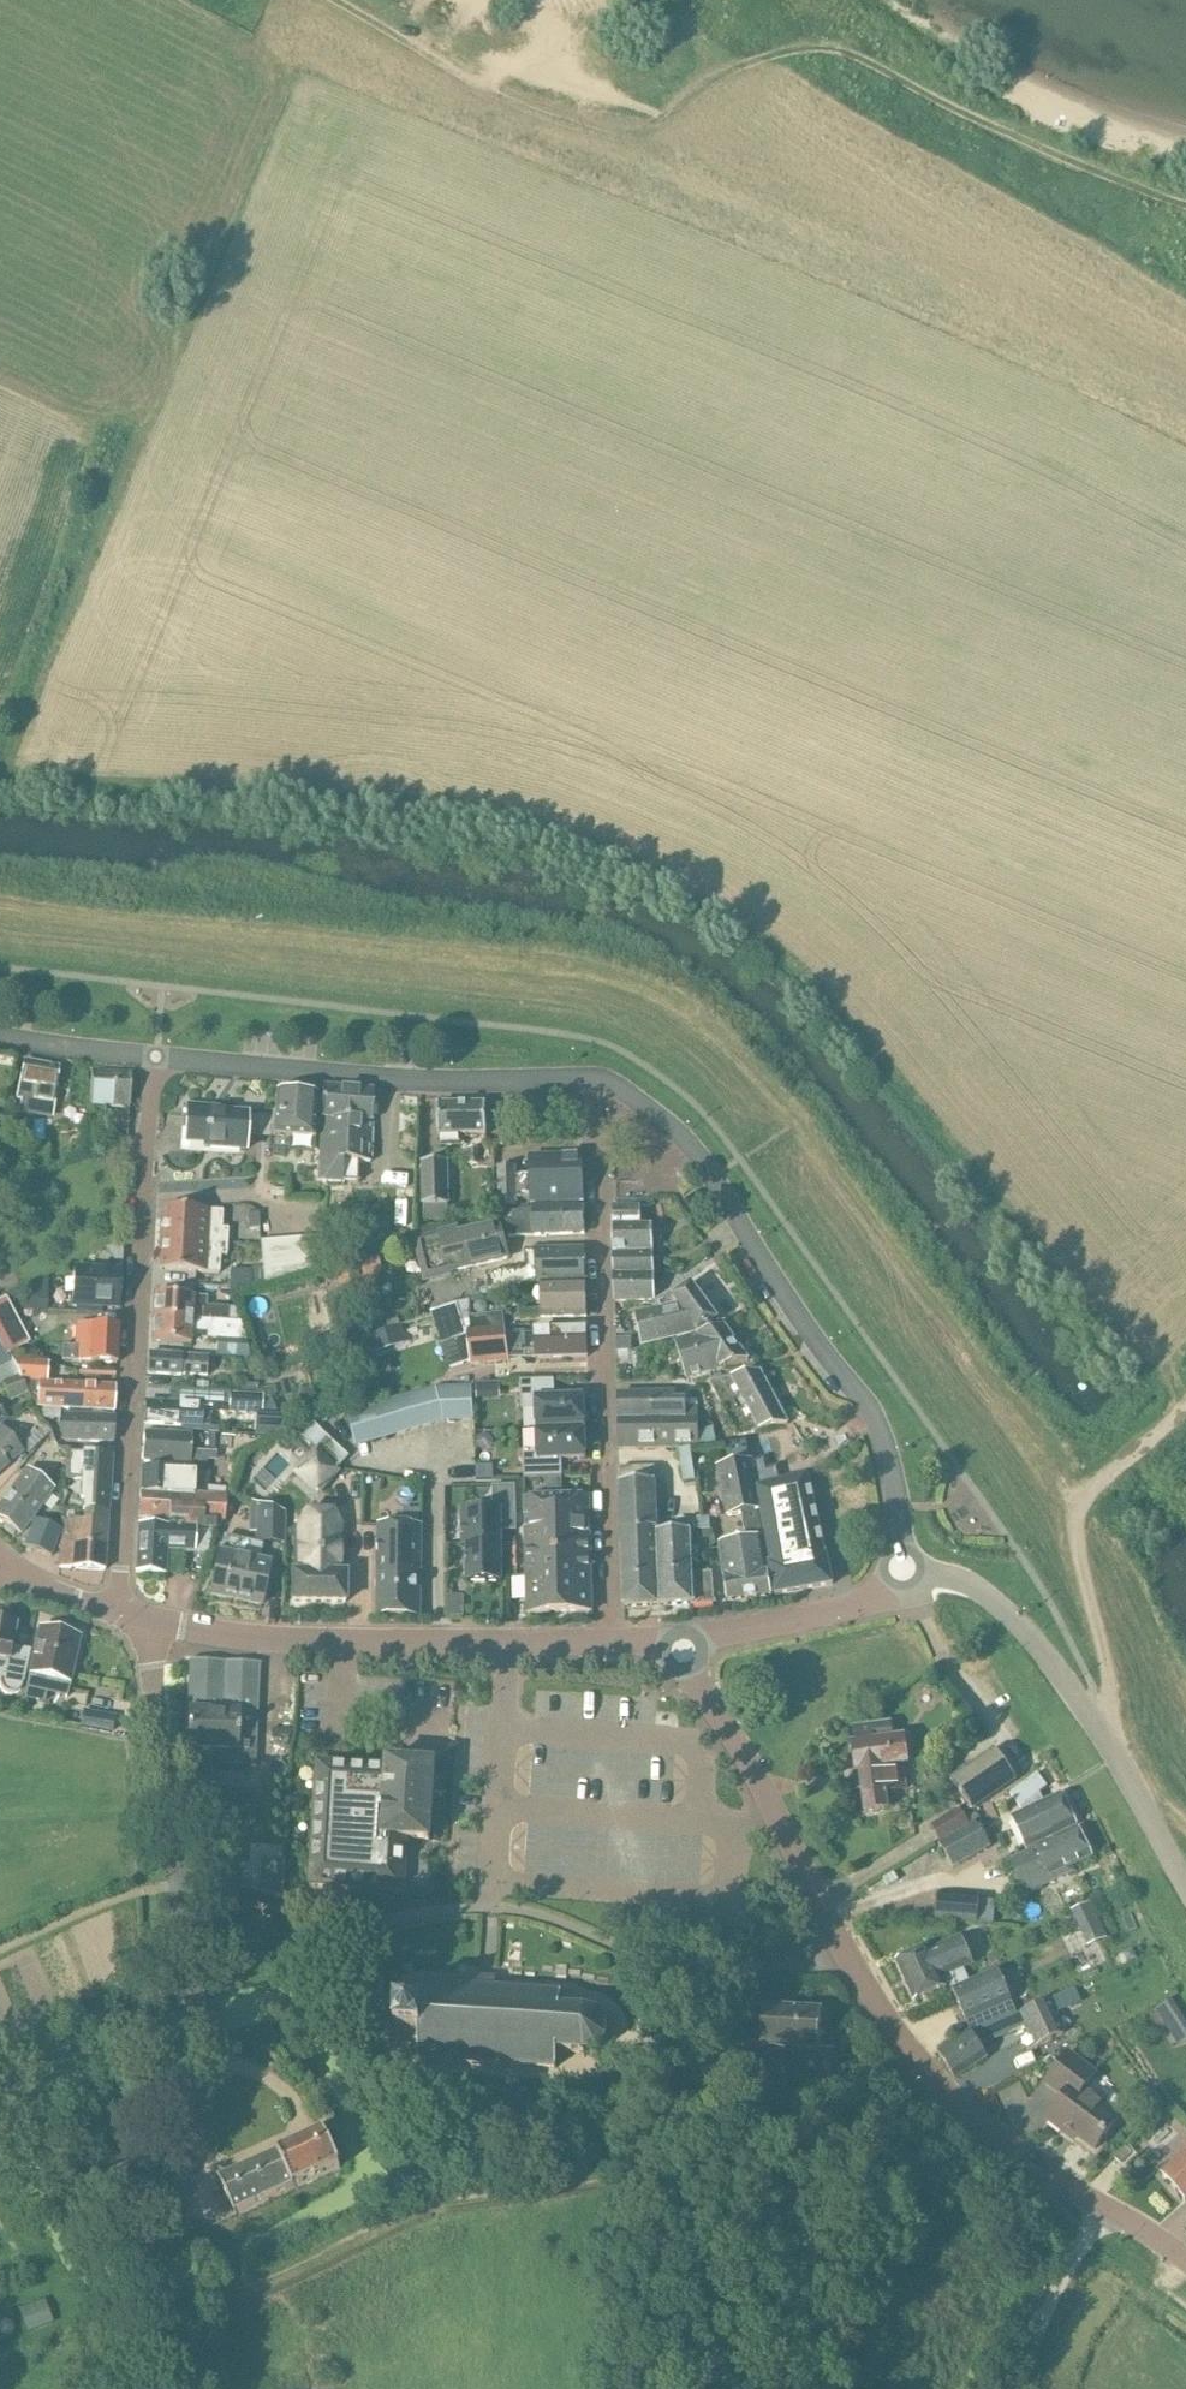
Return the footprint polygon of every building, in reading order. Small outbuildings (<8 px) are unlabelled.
[(19,1112),(32,1115),(34,1103),(55,1107),(62,1070),(25,1062),(17,1100),(22,1101),(19,1112)] [(105,1108),(104,1143),(126,1143),(128,1108),(130,1108),(132,1073),(92,1071),(90,1107),(105,1108)] [(373,1091),(323,1089),(320,1162),(342,1163),(370,1164),(373,1091)] [(259,1117),(257,1141),(315,1144),(315,1141),(318,1096),(277,1093),(275,1115),(273,1114),(273,1118),(259,1117)] [(440,1136),(487,1136),(487,1106),(440,1106),(440,1136)] [(189,1109),(188,1147),(206,1147),(206,1150),(246,1152),(247,1140),(257,1141),(259,1117),(248,1117),(248,1116),(215,1115),(216,1110),(189,1109)] [(47,1164),(48,1144),(32,1143),(40,1164),(47,1164)] [(480,1164),(479,1148),(470,1148),(471,1164),(480,1164)] [(500,1168),(501,1205),(517,1205),(517,1199),(530,1199),(530,1204),(584,1202),(583,1155),(530,1157),(530,1177),(516,1177),(516,1168),(500,1168)] [(420,1163),(424,1222),(450,1220),(448,1205),(452,1205),(449,1161),(420,1163)] [(342,1163),(320,1162),(319,1184),(342,1184),(342,1163)] [(505,1213),(510,1236),(585,1234),(584,1205),(533,1206),(533,1210),(505,1213)] [(160,1240),(228,1243),(228,1230),(221,1230),(222,1211),(162,1208),(160,1240)] [(613,1208),(615,1252),(654,1251),(654,1227),(643,1227),(642,1208),(613,1208)] [(258,1234),(257,1211),(238,1212),(238,1235),(258,1234)] [(419,1242),(428,1277),(508,1258),(500,1225),(460,1235),(459,1232),(419,1242)] [(306,1238),(310,1274),(325,1270),(322,1236),(306,1238)] [(294,1279),(310,1274),(306,1238),(291,1239),(294,1279)] [(275,1240),(279,1283),(294,1279),(291,1239),(275,1240)] [(227,1257),(228,1243),(160,1240),(159,1271),(207,1273),(219,1273),(219,1257),(227,1257)] [(264,1287),(279,1283),(275,1240),(260,1242),(264,1287)] [(488,1277),(491,1295),(537,1285),(536,1283),(586,1282),(585,1250),(527,1252),(528,1270),(488,1277)] [(615,1257),(615,1276),(654,1274),(654,1255),(615,1257)] [(119,1308),(121,1270),(74,1268),(72,1305),(119,1308)] [(654,1302),(654,1274),(615,1276),(615,1302),(654,1302)] [(23,1282),(24,1311),(47,1310),(46,1280),(23,1282)] [(542,1319),(586,1317),(585,1283),(541,1285),(542,1319)] [(638,1317),(643,1346),(697,1332),(698,1334),(717,1321),(692,1285),(674,1297),(671,1292),(653,1304),(654,1313),(638,1317)] [(207,1299),(194,1298),(154,1295),(153,1320),(228,1324),(229,1309),(207,1308),(207,1299)] [(6,1355),(29,1343),(6,1299),(0,1302),(0,1344),(6,1355)] [(433,1315),(442,1345),(467,1338),(466,1334),(505,1331),(504,1314),(470,1319),(470,1303),(460,1306),(460,1307),(433,1315)] [(208,1340),(217,1340),(215,1358),(250,1360),(249,1358),(240,1324),(228,1324),(153,1320),(152,1343),(191,1346),(192,1332),(208,1334),(208,1340)] [(62,1362),(116,1364),(118,1328),(76,1326),(75,1347),(62,1346),(62,1362)] [(688,1381),(749,1361),(725,1328),(676,1344),(688,1381)] [(587,1357),(586,1330),(535,1333),(536,1351),(526,1352),(524,1333),(506,1335),(505,1331),(466,1334),(467,1338),(442,1345),(449,1368),(471,1362),(472,1365),(481,1364),(481,1362),(508,1360),(526,1359),(526,1358),(536,1358),(536,1359),(587,1357)] [(148,1374),(181,1376),(181,1374),(207,1376),(208,1359),(149,1356),(148,1374)] [(40,1361),(11,1360),(30,1404),(38,1405),(37,1408),(38,1409),(61,1411),(69,1411),(104,1413),(104,1412),(113,1412),(114,1388),(47,1384),(47,1363),(40,1363),(40,1361)] [(737,1437),(788,1426),(759,1372),(711,1384),(737,1437)] [(3,1384),(10,1402),(26,1395),(18,1377),(3,1384)] [(465,1380),(340,1413),(349,1447),(474,1414),(465,1380)] [(537,1409),(537,1430),(585,1428),(584,1397),(555,1398),(555,1381),(521,1383),(522,1410),(537,1409)] [(618,1394),(619,1420),(687,1417),(687,1407),(687,1399),(676,1400),(676,1393),(618,1394)] [(229,1394),(229,1412),(262,1413),(262,1399),(263,1396),(229,1394)] [(202,1427),(210,1427),(212,1407),(147,1404),(145,1423),(178,1425),(178,1424),(202,1425),(202,1427)] [(619,1420),(619,1449),(700,1448),(699,1407),(698,1407),(687,1407),(687,1417),(619,1420)] [(61,1411),(38,1409),(45,1420),(60,1421),(61,1411)] [(104,1413),(69,1411),(68,1416),(66,1416),(65,1438),(80,1439),(79,1441),(112,1443),(113,1419),(104,1418),(104,1413)] [(291,1428),(336,1470),(348,1458),(326,1437),(311,1423),(291,1428)] [(28,1456),(52,1433),(45,1426),(21,1448),(28,1456)] [(4,1467),(7,1469),(10,1466),(6,1462),(9,1460),(13,1464),(24,1453),(1,1427),(0,1429),(0,1471),(4,1467)] [(585,1428),(537,1430),(538,1451),(524,1452),(524,1479),(563,1478),(563,1460),(587,1459),(585,1428)] [(143,1463),(204,1466),(204,1454),(208,1454),(209,1433),(193,1432),(192,1436),(144,1433),(143,1463)] [(731,1466),(718,1469),(727,1517),(741,1514),(746,1540),(720,1544),(728,1602),(772,1597),(771,1596),(773,1596),(757,1489),(754,1467),(752,1461),(748,1462),(744,1443),(727,1447),(731,1466)] [(680,1451),(684,1483),(695,1481),(692,1450),(680,1451)] [(81,1512),(108,1515),(108,1504),(109,1505),(111,1457),(67,1455),(65,1480),(81,1481),(80,1504),(81,1504),(81,1512)] [(618,1485),(625,1609),(659,1607),(657,1534),(656,1502),(655,1486),(655,1483),(655,1468),(619,1469),(620,1485),(618,1485)] [(141,1495),(225,1499),(226,1489),(207,1488),(208,1474),(142,1471),(141,1495)] [(54,1491),(30,1472),(0,1510),(0,1521),(7,1526),(5,1529),(14,1537),(16,1534),(19,1536),(54,1491)] [(340,1476),(343,1496),(363,1493),(360,1473),(340,1476)] [(807,1476),(757,1489),(773,1596),(834,1587),(807,1476)] [(655,1486),(656,1502),(667,1501),(666,1485),(655,1486)] [(215,1526),(218,1526),(219,1524),(223,1524),(225,1499),(141,1495),(140,1517),(170,1519),(169,1523),(215,1526)] [(590,1497),(525,1499),(528,1614),(593,1612),(590,1497)] [(252,1543),(282,1543),(282,1513),(252,1503),(252,1543)] [(61,1544),(106,1547),(107,1525),(108,1515),(81,1512),(62,1511),(61,1544)] [(467,1546),(502,1546),(502,1511),(463,1511),(463,1546),(467,1546)] [(691,1532),(711,1530),(710,1517),(675,1520),(676,1533),(657,1534),(659,1607),(660,1607),(660,1606),(716,1603),(712,1574),(693,1575),(691,1532)] [(51,1557),(61,1530),(35,1520),(24,1547),(51,1557)] [(206,1554),(215,1526),(169,1523),(169,1527),(139,1526),(137,1574),(164,1575),(166,1551),(192,1552),(192,1553),(206,1554)] [(420,1617),(422,1526),(379,1525),(377,1616),(420,1617)] [(343,1529),(296,1528),(295,1575),(292,1575),(292,1603),(345,1604),(346,1576),(343,1576),(343,1529)] [(209,1597),(259,1608),(268,1566),(258,1563),(262,1546),(224,1538),(220,1556),(218,1556),(209,1597)] [(58,1569),(105,1572),(106,1547),(61,1544),(59,1544),(58,1569)] [(468,1583),(502,1583),(502,1546),(467,1546),(468,1583)] [(5,1693),(6,1694),(7,1694),(8,1695),(9,1695),(10,1695),(11,1695),(12,1695),(13,1695),(14,1695),(15,1695),(16,1695),(17,1694),(18,1694),(18,1693),(19,1693),(20,1692),(21,1691),(22,1690),(22,1689),(23,1688),(23,1687),(29,1653),(11,1649),(16,1625),(0,1622),(0,1683),(0,1684),(0,1685),(1,1686),(1,1687),(1,1688),(2,1689),(2,1690),(3,1691),(4,1692),(4,1693),(5,1693)] [(45,1694),(66,1699),(80,1638),(39,1629),(28,1680),(24,1699),(43,1703),(45,1694)] [(259,1664),(189,1660),(185,1750),(217,1751),(216,1766),(254,1767),(259,1664)] [(116,1717),(83,1711),(80,1727),(113,1734),(116,1717)] [(861,1771),(866,1814),(888,1811),(885,1793),(906,1790),(903,1765),(908,1764),(904,1739),(893,1740),(891,1724),(854,1729),(856,1746),(853,1746),(856,1771),(861,1771)] [(973,1812),(1017,1781),(994,1750),(951,1780),(973,1812)] [(309,1884),(403,1891),(406,1839),(429,1841),(435,1764),(387,1761),(387,1767),(318,1762),(309,1884)] [(1047,1803),(1042,1793),(1050,1788),(1040,1775),(1013,1794),(1023,1807),(1026,1813),(1013,1819),(1028,1850),(1077,1826),(1062,1795),(1047,1803)] [(939,1843),(969,1824),(961,1809),(930,1826),(939,1843)] [(939,1843),(954,1870),(992,1849),(977,1822),(970,1826),(969,1824),(939,1843)] [(1025,1890),(1051,1877),(1053,1881),(1073,1872),(1071,1868),(1092,1857),(1079,1831),(1039,1851),(1038,1848),(1011,1861),(1025,1890)] [(937,1919),(977,1922),(979,1896),(939,1893),(937,1919)] [(1091,1900),(1069,1911),(1086,1947),(1108,1937),(1091,1900)] [(929,1949),(898,1963),(915,2002),(945,1989),(944,1987),(950,1984),(954,1991),(952,1991),(971,2033),(974,2037),(996,2026),(1002,2023),(1019,2015),(1018,2014),(998,1971),(971,1983),(964,1969),(974,1964),(963,1938),(931,1952),(929,1949)] [(417,2061),(554,2068),(555,2051),(580,2052),(579,2056),(583,2057),(583,2052),(594,2051),(596,2054),(599,2053),(597,2049),(603,2042),(606,2044),(608,2040),(604,2039),(605,2028),(609,2028),(608,2024),(604,2025),(599,2016),(602,2014),(599,2011),(597,2015),(586,2013),(587,2009),(583,2008),(582,2012),(560,2010),(561,1993),(495,1988),(496,1977),(477,1975),(476,1987),(422,1983),(421,2002),(419,1998),(413,2001),(413,2005),(397,2005),(396,2031),(419,2032),(419,2039),(414,2038),(414,2042),(419,2043),(417,2061)] [(1002,2023),(996,2026),(1001,2037),(1027,2025),(1038,2048),(1065,2035),(1055,2015),(1048,2001),(1021,2013),(1018,2014),(1019,2015),(1002,2023)] [(1184,2016),(1175,2002),(1150,2018),(1159,2033),(1184,2016)] [(791,2081),(831,2084),(834,2051),(824,2051),(819,2050),(822,2011),(764,2007),(761,2049),(787,2052),(787,2049),(792,2049),(791,2081)] [(971,2033),(939,2054),(956,2079),(987,2059),(988,2058),(986,2057),(980,2047),(974,2037),(971,2033)] [(1067,2130),(1095,2151),(1120,2117),(1084,2090),(1095,2075),(1069,2055),(1047,2084),(1066,2098),(1048,2121),(1064,2133),(1067,2130)] [(236,2215),(342,2168),(327,2134),(220,2181),(236,2215)] [(1163,2177),(1185,2202),(1185,2156),(1163,2177)] [(27,2333),(52,2325),(45,2302),(20,2311),(27,2333)]
